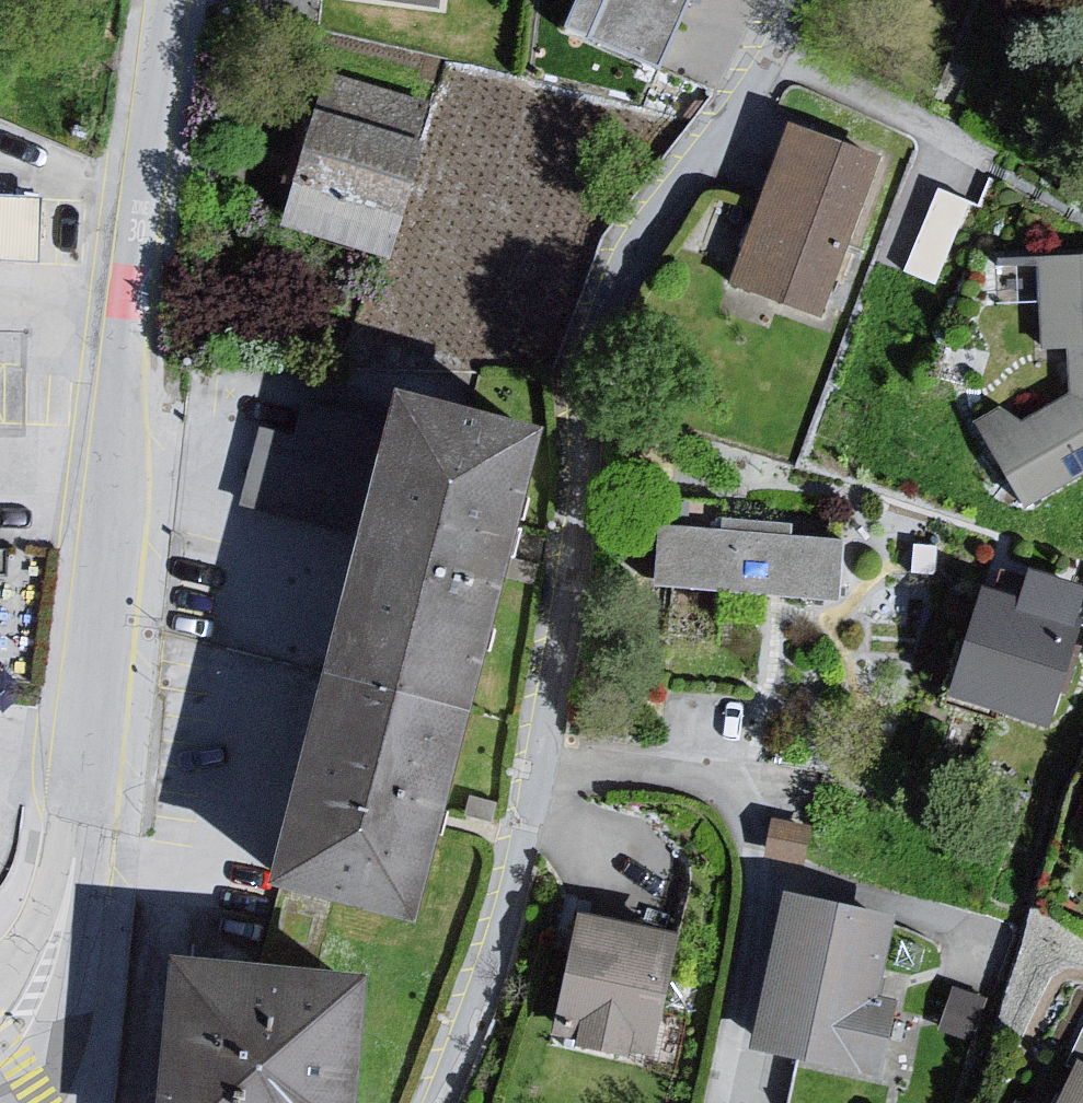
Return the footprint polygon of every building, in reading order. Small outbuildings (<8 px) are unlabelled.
[(432,9),(433,0),(369,0),(432,9)] [(571,30),(665,68),(659,55),(682,0),(583,0),(571,30)] [(434,108),(324,79),(281,239),(391,268),(434,108)] [(793,126),(734,283),(821,315),(880,158),(793,126)] [(914,254),(941,265),(971,192),(945,181),(914,254)] [(39,275),(36,212),(0,209),(0,271),(39,275)] [(1037,271),(1039,359),(1062,357),(1062,404),(1021,432),(1001,415),(978,434),(1021,512),(1082,477),(1082,269),(1037,271)] [(0,335),(0,653),(26,653),(37,335),(0,335)] [(246,497),(360,521),(390,384),(315,367),(301,428),(262,419),(246,497)] [(540,430),(400,393),(273,878),(412,915),(540,430)] [(837,540),(659,528),(655,588),(833,599),(837,540)] [(983,600),(950,708),(1044,737),(1044,726),(1082,600),(1082,594),(1025,576),(1014,610),(983,600)] [(891,921),(783,899),(750,1059),(872,1084),(885,1021),(872,1012),(891,921)] [(680,948),(580,927),(560,1024),(583,1035),(576,1049),(655,1066),(680,948)] [(173,956),(156,1102),(352,1102),(367,979),(173,956)] [(914,1058),(926,1009),(901,1004),(890,1053),(914,1058)] [(1077,1070),(1061,1102),(1082,1102),(1082,1073),(1077,1070)]
